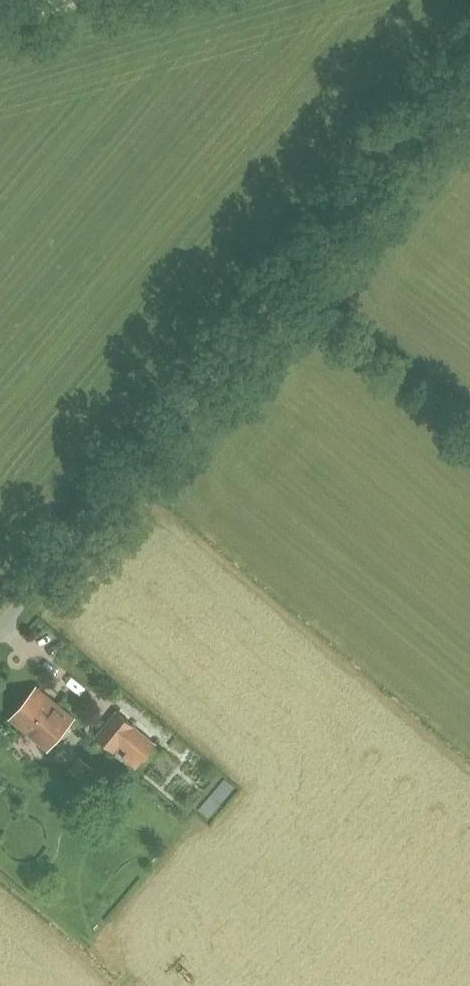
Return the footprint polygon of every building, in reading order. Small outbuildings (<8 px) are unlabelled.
[(48,750),(76,718),(37,686),(10,719),(48,750)] [(136,769),(157,743),(136,726),(137,724),(117,709),(96,736),(115,752),(120,745),(127,751),(123,758),(136,769)] [(88,784),(99,771),(80,755),(70,768),(88,784)]
